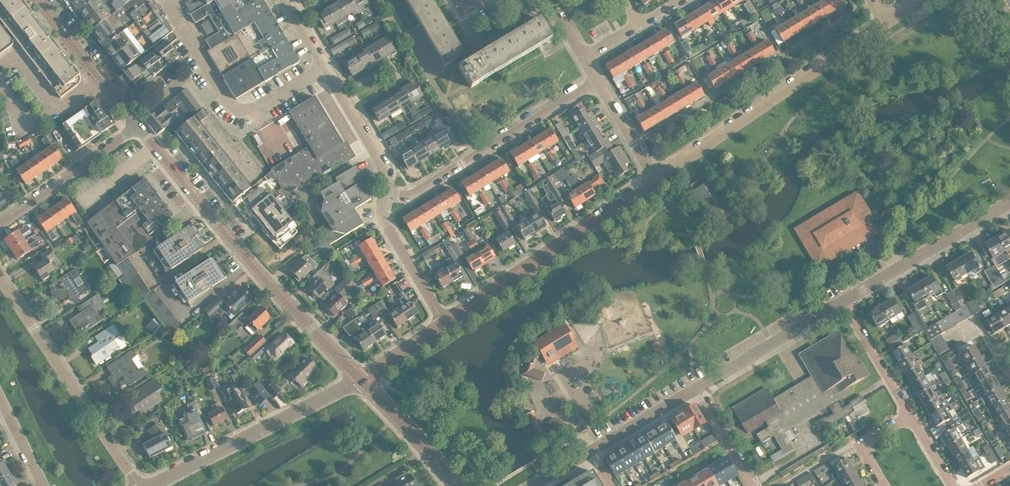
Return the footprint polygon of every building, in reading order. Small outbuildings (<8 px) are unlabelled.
[(12,44),(12,43),(13,42),(12,41),(15,39),(60,98),(77,85),(78,84),(79,83),(79,82),(80,82),(80,81),(80,80),(80,79),(80,78),(80,77),(79,76),(79,75),(79,74),(22,0),(0,0),(0,54),(12,44)] [(93,0),(67,0),(77,13),(93,0)] [(77,13),(91,31),(131,0),(93,0),(77,13)] [(123,31),(135,22),(129,14),(148,0),(131,0),(91,31),(103,47),(123,31)] [(163,38),(172,32),(154,0),(148,0),(129,14),(135,22),(123,31),(133,43),(142,55),(163,38)] [(197,10),(195,11),(191,14),(190,14),(195,23),(208,15),(213,23),(243,6),(239,0),(235,0),(233,1),(232,0),(214,0),(197,10)] [(214,0),(199,0),(194,3),(197,10),(214,0)] [(213,23),(218,32),(205,40),(210,49),(270,13),(262,0),(253,0),(243,6),(213,23)] [(351,0),(342,0),(338,2),(345,16),(351,12),(353,16),(358,13),(356,9),(351,0)] [(356,9),(358,13),(364,9),(362,5),(367,3),(365,0),(351,0),(356,9)] [(443,66),(464,55),(435,0),(408,0),(443,66)] [(715,0),(704,6),(712,18),(722,12),(715,0)] [(722,12),(732,6),(729,0),(715,0),(722,12)] [(823,17),(834,11),(827,0),(823,0),(816,4),(823,17)] [(834,11),(844,4),(841,0),(827,0),(834,11)] [(184,4),(191,14),(195,11),(191,5),(189,1),(184,4)] [(347,19),(345,16),(338,2),(327,9),(335,22),(337,25),(347,19)] [(750,14),(755,11),(749,2),(744,5),(750,14)] [(823,17),(816,4),(805,10),(813,23),(823,17)] [(704,6),(694,12),(701,25),(707,21),(710,25),(714,23),(712,18),(704,6)] [(335,22),(327,9),(316,15),(319,21),(320,23),(324,29),(335,22)] [(813,23),(805,10),(795,17),(803,29),(813,23)] [(684,19),(691,31),(701,25),(694,12),(684,19)] [(286,39),(279,28),(270,13),(210,49),(206,51),(222,77),(252,59),(286,39)] [(366,25),(372,21),(369,16),(362,20),(366,25)] [(803,29),(795,17),(785,23),(792,36),(803,29)] [(469,86),(554,40),(542,19),(458,64),(469,86)] [(691,31),(684,19),(673,25),(680,37),(691,31)] [(359,29),(366,25),(362,20),(356,24),(359,29)] [(207,34),(213,31),(207,21),(201,25),(207,34)] [(370,33),(377,29),(373,23),(367,27),(370,33)] [(792,36),(785,23),(774,29),(782,42),(792,36)] [(363,37),(370,33),(367,27),(360,31),(363,37)] [(344,38),(351,34),(348,28),(341,33),(344,38)] [(667,46),(673,42),(665,29),(655,35),(663,48),(665,52),(663,53),(666,58),(670,56),(667,51),(669,50),(667,46)] [(133,43),(123,31),(103,47),(112,59),(133,43)] [(163,38),(142,55),(121,70),(124,74),(120,77),(131,91),(136,87),(137,88),(147,81),(146,80),(152,75),(153,76),(163,69),(162,68),(168,63),(169,64),(178,57),(168,45),(177,39),(173,33),(168,37),(169,38),(165,41),(163,38)] [(333,44),(344,38),(341,33),(330,39),(333,44)] [(376,43),(384,56),(389,54),(391,55),(396,52),(392,44),(391,42),(387,37),(381,40),(378,35),(373,38),(376,43)] [(655,35),(645,41),(653,54),(663,48),(655,35)] [(349,46),(355,42),(352,36),(345,40),(349,46)] [(299,61),(286,39),(252,59),(265,82),(299,61)] [(334,54),(349,46),(345,40),(331,49),(334,54)] [(686,52),(691,49),(686,40),(680,43),(686,52)] [(757,46),(765,59),(774,53),(767,40),(757,46)] [(643,60),(653,54),(645,41),(635,47),(643,60)] [(373,63),(374,63),(384,56),(376,43),(372,46),(370,42),(363,46),(373,63)] [(121,71),(121,70),(142,55),(133,43),(112,59),(121,71)] [(374,63),(373,63),(363,46),(353,53),(355,56),(363,69),(367,67),(368,68),(374,64),(374,63)] [(765,59),(757,46),(747,52),(755,65),(765,59)] [(633,66),(643,60),(635,47),(625,53),(633,66)] [(755,65),(747,52),(737,58),(744,71),(755,65)] [(625,53),(615,59),(623,72),(633,66),(625,53)] [(348,70),(352,76),(363,69),(355,56),(344,63),(347,68),(348,70)] [(744,71),(737,58),(727,64),(734,77),(744,71)] [(265,82),(252,59),(222,77),(235,99),(265,82)] [(613,78),(623,72),(615,59),(605,65),(613,78)] [(717,70),(724,83),(734,77),(727,64),(720,68),(718,64),(717,65),(713,60),(709,63),(712,68),(715,66),(717,70)] [(107,63),(101,68),(110,79),(116,74),(107,63)] [(706,76),(714,89),(724,83),(717,70),(706,76)] [(683,85),(685,88),(693,101),(704,95),(696,82),(690,85),(688,82),(686,83),(680,73),(675,76),(681,86),(683,85)] [(403,88),(411,102),(422,95),(419,89),(418,87),(417,88),(414,82),(403,88)] [(661,98),(663,97),(665,100),(673,113),(683,107),(675,94),(676,94),(673,90),(665,95),(660,85),(655,88),(661,98)] [(178,104),(190,94),(186,88),(174,97),(178,104)] [(411,102),(403,88),(399,91),(396,90),(391,93),(400,108),(406,105),(409,110),(414,107),(411,102)] [(685,88),(676,94),(675,94),(683,107),(693,101),(685,88)] [(390,114),(400,108),(391,93),(386,96),(387,98),(382,101),(390,114)] [(645,112),(643,109),(646,107),(639,97),(637,98),(634,93),(624,100),(627,105),(635,100),(641,110),(639,111),(641,115),(635,118),(643,131),(653,125),(645,112)] [(181,110),(195,100),(190,94),(178,104),(179,106),(181,110)] [(270,169),(271,170),(285,195),(342,161),(343,162),(354,156),(347,145),(345,147),(328,119),(314,96),(288,111),(309,146),(270,169)] [(176,129),(177,130),(183,125),(177,118),(174,121),(166,112),(170,109),(172,111),(179,106),(178,104),(174,97),(162,106),(162,107),(151,115),(150,115),(148,116),(149,117),(145,120),(156,135),(168,125),(173,132),(176,129)] [(75,151),(113,125),(112,123),(113,122),(109,116),(111,115),(104,106),(103,107),(98,101),(97,102),(96,100),(58,127),(75,151)] [(188,121),(202,110),(195,100),(181,110),(188,121)] [(663,119),(673,113),(665,100),(655,106),(663,119)] [(379,121),(390,114),(382,101),(371,108),(374,113),(374,114),(375,115),(379,121)] [(421,117),(431,111),(428,106),(417,112),(421,117)] [(576,106),(568,110),(579,128),(595,118),(591,111),(586,114),(583,109),(579,111),(576,106)] [(655,106),(645,112),(653,125),(663,119),(655,106)] [(234,201),(263,178),(262,177),(266,175),(265,175),(236,138),(233,141),(205,107),(202,110),(188,121),(183,125),(177,130),(215,177),(214,178),(218,184),(219,183),(234,201)] [(414,121),(421,117),(417,112),(411,116),(414,121)] [(425,125),(439,117),(436,112),(422,120),(425,125)] [(579,128),(587,140),(598,134),(599,133),(596,127),(599,125),(595,118),(579,128)] [(418,129),(425,125),(422,120),(415,124),(418,129)] [(399,130),(406,126),(403,121),(396,125),(399,130)] [(555,125),(563,138),(570,133),(567,127),(564,128),(560,122),(555,125)] [(388,137),(399,130),(396,125),(385,131),(388,137)] [(540,135),(548,148),(558,141),(550,128),(540,135)] [(404,138),(410,134),(407,129),(400,133),(404,138)] [(431,136),(439,149),(450,142),(447,137),(447,136),(446,135),(442,129),(431,136)] [(428,155),(439,149),(431,136),(429,132),(424,134),(427,138),(421,142),(428,155)] [(397,142),(404,138),(400,133),(394,137),(397,142)] [(599,133),(598,134),(587,140),(594,152),(610,142),(606,136),(603,138),(599,133)] [(540,135),(530,141),(538,154),(544,150),(546,154),(548,152),(550,151),(548,148),(540,135)] [(43,151),(52,165),(62,158),(52,145),(49,141),(49,140),(47,136),(41,140),(44,144),(45,143),(48,148),(43,151)] [(520,147),(528,160),(538,154),(530,141),(520,147)] [(418,162),(428,155),(421,142),(410,148),(418,162)] [(614,149),(610,142),(594,152),(594,153),(587,157),(594,167),(606,160),(617,177),(628,171),(624,165),(629,162),(619,145),(614,149)] [(407,168),(418,162),(410,148),(409,149),(407,146),(402,149),(404,152),(399,155),(402,161),(403,163),(403,162),(407,168)] [(528,160),(520,147),(510,153),(517,166),(528,160)] [(570,151),(576,160),(581,157),(575,148),(570,151)] [(52,165),(43,151),(34,157),(43,171),(52,165)] [(34,177),(25,163),(20,166),(17,162),(18,161),(15,157),(10,160),(13,165),(13,164),(16,169),(25,183),(34,177)] [(43,171),(34,157),(25,163),(34,177),(43,171)] [(501,158),(491,164),(501,181),(499,182),(502,187),(506,184),(503,180),(505,179),(503,175),(509,171),(501,158)] [(491,164),(481,170),(489,183),(495,180),(497,183),(499,182),(501,181),(491,164)] [(329,187),(329,188),(322,193),(321,192),(321,193),(324,199),(316,204),(326,222),(327,221),(328,223),(317,230),(324,238),(330,244),(363,224),(354,208),(355,207),(356,203),(355,203),(363,198),(365,202),(371,199),(369,197),(371,196),(362,182),(364,181),(355,166),(335,178),(338,183),(330,188),(329,187)] [(574,208),(585,201),(577,189),(570,177),(564,167),(550,176),(555,184),(565,178),(573,191),(566,195),(574,208)] [(266,175),(262,177),(263,178),(234,201),(249,220),(249,222),(250,224),(252,226),(254,226),(258,224),(261,221),(264,225),(260,229),(279,249),(297,232),(294,228),(296,226),(284,211),(293,204),(285,195),(271,170),(265,175),(266,175)] [(479,190),(489,183),(481,170),(471,177),(479,190)] [(570,177),(577,189),(585,201),(595,195),(587,182),(582,186),(577,179),(574,174),(570,177)] [(597,186),(604,182),(598,174),(592,178),(597,186)] [(716,224),(732,213),(706,174),(689,185),(716,224)] [(560,219),(560,216),(566,213),(560,203),(564,201),(554,185),(555,184),(550,176),(545,178),(548,184),(543,187),(547,194),(546,195),(553,206),(547,210),(553,220),(554,220),(556,221),(560,219)] [(461,183),(469,196),(479,190),(471,177),(461,183)] [(172,217),(143,179),(120,196),(86,222),(116,265),(154,241),(149,232),(172,217)] [(442,194),(450,207),(460,201),(452,188),(442,194)] [(535,211),(541,208),(529,188),(523,192),(535,211)] [(821,214),(820,213),(819,213),(820,214),(816,217),(815,216),(815,217),(813,218),(812,218),(813,219),(808,221),(808,220),(807,221),(808,222),(803,224),(803,223),(802,224),(803,225),(801,226),(801,225),(800,225),(801,226),(796,229),(795,228),(796,229),(795,229),(795,230),(796,229),(799,234),(798,234),(798,235),(799,234),(800,236),(799,237),(800,237),(803,241),(802,242),(803,242),(806,246),(805,247),(806,247),(807,249),(807,250),(808,249),(816,264),(816,265),(817,264),(819,268),(819,267),(819,266),(823,263),(823,264),(824,264),(823,263),(825,262),(826,263),(826,262),(830,259),(831,260),(831,259),(835,256),(836,257),(836,256),(837,255),(838,256),(839,255),(838,255),(842,252),(843,253),(844,253),(843,252),(847,249),(848,250),(848,249),(850,248),(851,248),(850,247),(855,245),(855,246),(856,245),(855,244),(860,242),(860,243),(861,242),(860,241),(862,240),(863,241),(863,240),(867,237),(868,238),(868,237),(872,234),(872,235),(873,235),(872,234),(874,233),(875,234),(875,233),(879,230),(880,231),(880,230),(881,229),(880,229),(879,229),(877,225),(878,224),(877,224),(876,224),(875,223),(876,222),(875,222),(872,218),(873,217),(873,216),(872,217),(869,212),(870,212),(870,211),(869,212),(868,210),(869,210),(868,209),(868,210),(865,205),(866,204),(865,204),(862,200),(863,200),(862,199),(861,198),(861,197),(860,197),(858,193),(859,192),(858,192),(857,192),(857,191),(856,191),(857,193),(852,195),(852,194),(851,195),(852,195),(850,197),(850,196),(849,196),(850,197),(845,199),(844,198),(844,199),(845,200),(840,202),(839,202),(840,203),(838,204),(837,203),(837,204),(833,207),(832,206),(832,207),(828,210),(827,209),(827,210),(826,211),(825,210),(824,211),(825,211),(821,214)] [(432,200),(440,213),(446,210),(448,213),(450,212),(452,211),(450,207),(442,194),(432,200)] [(66,198),(56,205),(66,218),(71,214),(77,223),(82,219),(79,215),(78,216),(75,211),(76,211),(66,198)] [(432,200),(422,206),(430,219),(436,216),(438,220),(442,217),(440,213),(432,200)] [(510,226),(516,223),(504,204),(498,207),(510,226)] [(56,205),(46,212),(56,225),(66,218),(56,205)] [(412,213),(420,225),(430,219),(422,206),(412,213)] [(504,230),(510,226),(498,207),(492,211),(504,230)] [(524,215),(534,231),(544,225),(544,226),(545,225),(537,212),(536,212),(537,213),(533,216),(530,211),(524,215)] [(56,225),(46,212),(37,219),(46,232),(46,231),(50,236),(49,236),(52,240),(57,237),(51,228),(56,225)] [(402,219),(410,232),(420,225),(412,213),(402,219)] [(524,237),(534,231),(524,215),(518,219),(521,223),(517,225),(516,225),(524,238),(524,237)] [(4,239),(10,249),(24,240),(21,235),(30,230),(27,225),(23,227),(23,228),(18,231),(18,230),(4,239)] [(186,259),(202,248),(196,239),(194,240),(192,237),(193,236),(187,227),(172,238),(171,237),(166,241),(164,236),(150,246),(152,249),(155,247),(162,257),(160,258),(167,270),(169,268),(170,270),(186,259)] [(471,241),(470,241),(474,248),(483,263),(488,260),(489,261),(494,258),(493,257),(494,256),(486,241),(478,246),(468,227),(464,230),(471,241)] [(1006,251),(1009,248),(1009,231),(1009,229),(997,237),(1006,251)] [(502,251),(515,244),(508,232),(495,239),(502,251)] [(997,237),(985,244),(998,265),(1009,258),(1006,251),(997,237)] [(322,250),(330,245),(331,245),(330,244),(324,238),(317,242),(306,249),(310,255),(321,248),(322,250)] [(364,256),(377,248),(371,238),(358,246),(364,256)] [(24,240),(10,249),(17,259),(31,250),(30,250),(35,246),(36,247),(40,244),(37,239),(27,245),(24,240)] [(483,263),(474,248),(470,241),(467,243),(472,252),(464,256),(472,269),(473,269),(474,270),(479,267),(478,266),(483,263)] [(457,244),(452,247),(459,258),(464,255),(457,244)] [(451,245),(446,248),(454,261),(459,258),(452,247),(451,245)] [(383,258),(377,248),(364,256),(370,266),(383,258)] [(424,259),(435,253),(433,250),(432,248),(421,254),(424,259)] [(54,257),(52,254),(48,249),(39,255),(43,260),(34,266),(44,281),(50,277),(47,273),(54,269),(48,261),(54,257)] [(965,253),(958,258),(959,259),(967,274),(974,270),(976,273),(981,270),(978,265),(981,264),(977,259),(975,260),(971,252),(966,255),(965,253)] [(311,260),(305,255),(290,270),(299,279),(310,269),(311,270),(316,265),(311,260)] [(227,277),(211,258),(209,260),(174,282),(190,307),(192,305),(208,290),(207,289),(226,278),(227,277)] [(370,266),(376,276),(389,268),(383,258),(370,266)] [(453,263),(449,258),(441,263),(442,264),(452,281),(463,275),(455,262),(453,263)] [(959,259),(958,258),(952,261),(953,263),(947,266),(948,268),(947,270),(947,272),(948,273),(951,273),(955,281),(956,280),(957,281),(959,281),(961,280),(962,278),(962,276),(967,274),(959,259)] [(121,272),(132,265),(128,259),(117,266),(121,272)] [(431,271),(434,275),(442,288),(452,281),(442,264),(431,271)] [(1000,285),(1005,282),(995,264),(989,268),(1000,285)] [(124,277),(135,270),(132,265),(121,272),(124,277)] [(376,276),(382,286),(395,278),(389,268),(376,276)] [(994,288),(1000,285),(989,268),(984,271),(994,288)] [(72,300),(82,294),(88,290),(88,289),(87,287),(87,285),(85,284),(84,283),(79,276),(78,274),(78,272),(76,271),(75,270),(74,269),(49,286),(52,290),(50,292),(59,305),(63,302),(63,303),(65,302),(65,301),(70,297),(72,300)] [(312,285),(308,289),(317,298),(318,296),(320,298),(325,293),(323,291),(327,287),(329,289),(334,284),(320,269),(308,280),(312,285)] [(124,277),(128,283),(139,275),(135,270),(124,277)] [(128,283),(131,288),(142,280),(139,275),(128,283)] [(932,275),(920,282),(928,297),(935,292),(937,296),(943,293),(932,275)] [(337,293),(324,305),(328,310),(327,311),(331,315),(333,314),(334,315),(347,303),(341,298),(347,292),(346,290),(354,283),(347,276),(333,289),(337,293)] [(135,293),(146,285),(142,280),(131,288),(135,293)] [(928,297),(920,282),(919,280),(914,283),(915,285),(908,289),(916,303),(913,304),(916,309),(925,304),(927,307),(932,304),(928,297)] [(1009,290),(1009,287),(1008,283),(997,290),(1000,295),(1009,290)] [(149,291),(146,285),(135,293),(139,298),(141,297),(149,291)] [(241,287),(234,292),(233,293),(230,296),(229,296),(228,297),(229,298),(223,302),(218,296),(203,309),(209,316),(219,306),(231,319),(252,299),(251,298),(251,297),(248,293),(247,294),(241,287)] [(961,308),(964,306),(966,305),(956,287),(951,290),(961,308)] [(157,295),(153,290),(142,297),(147,303),(157,295)] [(956,311),(959,309),(961,308),(951,290),(946,293),(956,311)] [(995,298),(1000,295),(997,290),(992,293),(995,298)] [(82,328),(90,323),(92,326),(101,320),(95,312),(105,305),(97,294),(77,308),(81,313),(69,320),(77,332),(80,329),(81,330),(82,329),(82,328)] [(157,295),(147,303),(151,308),(161,300),(157,295)] [(394,311),(388,314),(397,327),(407,320),(398,307),(399,307),(396,304),(391,297),(388,300),(392,306),(392,307),(394,311)] [(893,298),(881,305),(890,319),(897,315),(899,319),(904,316),(893,298)] [(161,300),(151,308),(155,314),(166,306),(161,300)] [(409,300),(399,307),(398,307),(407,320),(417,313),(409,300)] [(976,313),(981,310),(975,300),(970,303),(976,313)] [(383,316),(388,312),(380,301),(375,304),(383,316)] [(971,316),(976,313),(970,303),(966,305),(964,306),(971,316)] [(890,319),(881,305),(869,312),(870,313),(867,314),(871,321),(874,319),(878,326),(890,319)] [(159,319),(170,311),(166,306),(155,314),(159,319)] [(966,319),(971,316),(964,306),(961,308),(959,309),(966,319)] [(270,318),(259,307),(244,321),(254,332),(270,318)] [(373,318),(362,325),(374,342),(385,335),(376,321),(381,318),(373,307),(368,311),(373,318)] [(997,314),(1005,327),(1009,324),(1009,312),(1008,308),(997,314)] [(354,314),(351,309),(346,312),(349,318),(354,314)] [(961,322),(966,319),(959,309),(956,311),(954,312),(961,322)] [(991,314),(985,318),(994,333),(1005,327),(997,314),(994,309),(990,311),(991,314)] [(923,330),(924,330),(928,327),(918,310),(912,313),(923,330)] [(164,325),(174,317),(170,311),(159,319),(164,325)] [(955,325),(961,322),(954,312),(949,315),(955,325)] [(917,334),(923,330),(912,313),(907,316),(917,334)] [(950,328),(955,325),(949,315),(944,317),(950,328)] [(174,317),(164,325),(168,330),(178,322),(174,317)] [(939,320),(945,331),(950,328),(944,317),(939,320)] [(358,344),(362,351),(374,342),(362,325),(357,318),(342,328),(355,346),(358,344)] [(930,340),(940,334),(945,331),(939,320),(928,327),(924,330),(930,340)] [(173,336),(182,328),(178,322),(168,330),(173,336)] [(576,346),(577,346),(575,342),(564,324),(534,342),(545,360),(548,363),(546,359),(551,356),(553,360),(554,360),(551,356),(556,353),(558,357),(559,357),(557,353),(563,350),(565,353),(563,349),(568,346),(571,350),(571,349),(569,346),(574,343),(576,346)] [(88,349),(91,353),(92,355),(92,357),(96,364),(109,355),(107,352),(118,345),(119,347),(125,343),(119,334),(113,325),(97,335),(95,336),(99,342),(98,342),(95,344),(88,349)] [(289,345),(292,342),(284,333),(281,336),(280,335),(270,345),(266,341),(259,347),(263,351),(267,347),(270,350),(274,347),(280,353),(284,350),(287,354),(293,348),(289,345)] [(831,409),(833,413),(826,418),(825,416),(819,420),(824,429),(849,415),(853,421),(849,423),(855,432),(863,427),(858,419),(860,418),(860,417),(870,411),(860,395),(849,402),(850,403),(842,408),(838,400),(851,392),(848,387),(869,374),(862,362),(858,365),(840,333),(802,355),(814,374),(804,380),(796,385),(773,398),(768,390),(734,410),(747,433),(758,426),(760,428),(767,423),(769,427),(757,434),(762,442),(774,435),(785,455),(794,449),(784,432),(832,404),(833,407),(831,409)] [(249,355),(266,340),(260,334),(244,349),(249,355)] [(943,338),(940,334),(930,340),(933,344),(943,338)] [(891,349),(903,342),(900,337),(888,344),(891,349)] [(933,344),(936,349),(946,343),(943,338),(933,344)] [(662,353),(658,342),(652,345),(657,355),(662,353)] [(949,348),(946,343),(936,349),(939,355),(949,348)] [(899,363),(912,355),(906,344),(893,352),(899,363)] [(967,363),(980,355),(974,345),(961,352),(967,363)] [(956,348),(940,357),(943,363),(959,353),(956,348)] [(181,350),(178,349),(175,349),(174,352),(175,355),(177,357),(180,356),(182,353),(181,350)] [(191,350),(187,354),(191,360),(196,356),(191,350)] [(145,373),(130,351),(107,367),(112,375),(108,378),(116,389),(120,387),(122,386),(121,385),(127,382),(129,385),(145,373)] [(912,355),(899,363),(905,373),(918,366),(922,364),(920,360),(916,362),(912,355)] [(967,363),(973,374),(986,366),(980,355),(967,363)] [(312,362),(307,357),(295,369),(294,369),(289,374),(302,387),(308,381),(305,378),(317,367),(315,365),(316,364),(313,362),(312,362)] [(525,363),(522,374),(543,380),(546,369),(525,363)] [(918,366),(905,373),(912,385),(925,377),(918,366)] [(992,376),(986,366),(973,374),(977,380),(972,383),(975,387),(980,384),(993,376),(992,376)] [(943,380),(948,377),(945,371),(939,374),(943,380)] [(242,398),(244,397),(242,394),(248,391),(236,373),(231,375),(235,383),(230,386),(230,387),(222,391),(225,398),(228,397),(236,413),(247,408),(242,398)] [(925,377),(912,385),(918,394),(931,387),(936,385),(933,380),(933,379),(930,374),(925,377)] [(956,384),(962,380),(959,375),(953,379),(956,384)] [(993,376),(980,384),(984,391),(979,394),(981,398),(999,387),(997,383),(998,382),(994,375),(992,376),(993,376)] [(212,389),(217,386),(211,376),(206,378),(212,389)] [(946,385),(951,382),(948,377),(943,380),(946,385)] [(134,393),(137,397),(126,405),(134,417),(138,414),(138,415),(140,414),(139,413),(150,406),(150,407),(161,400),(156,393),(161,389),(154,379),(134,393)] [(959,389),(965,386),(962,380),(956,384),(959,389)] [(274,398),(281,391),(273,382),(265,390),(274,398)] [(257,403),(268,394),(262,386),(251,394),(257,403)] [(987,410),(988,409),(993,406),(992,405),(1005,398),(1003,394),(1005,393),(1001,386),(999,387),(981,398),(985,405),(984,405),(987,410)] [(931,387),(918,394),(924,405),(937,397),(937,398),(942,395),(940,391),(935,394),(931,387)] [(966,400),(971,397),(968,391),(962,395),(966,400)] [(955,401),(961,398),(957,392),(952,396),(955,401)] [(937,397),(924,405),(930,416),(943,408),(949,405),(947,400),(941,404),(937,398),(937,397)] [(992,405),(993,406),(988,409),(994,419),(999,416),(1009,409),(1009,406),(1005,398),(992,405)] [(196,417),(201,414),(194,400),(187,404),(189,414),(179,419),(189,437),(203,430),(196,417)] [(207,414),(213,425),(227,418),(221,407),(218,402),(212,405),(214,410),(207,414)] [(704,422),(694,404),(682,411),(693,429),(704,422)] [(946,427),(970,413),(966,408),(956,414),(953,408),(952,409),(949,405),(943,408),(930,416),(937,426),(943,422),(946,427)] [(975,416),(980,412),(977,407),(972,410),(975,416)] [(1005,427),(1009,424),(1009,409),(999,416),(1003,423),(998,426),(1000,430),(1005,427)] [(682,411),(671,418),(678,430),(672,433),(676,439),(675,439),(682,451),(689,447),(682,435),(693,429),(682,411)] [(978,421),(984,418),(980,412),(975,416),(978,421)] [(962,424),(973,418),(970,413),(946,427),(948,431),(942,435),(942,436),(941,437),(944,443),(946,442),(949,446),(962,439),(968,435),(962,424)] [(665,421),(654,428),(664,446),(675,439),(676,439),(672,433),(665,421)] [(149,458),(172,446),(165,433),(162,434),(156,424),(147,430),(153,439),(142,445),(149,458)] [(654,428),(642,435),(652,452),(652,453),(664,446),(654,428)] [(976,436),(982,433),(979,428),(973,431),(976,436)] [(988,437),(993,434),(990,428),(984,432),(988,437)] [(712,434),(700,441),(704,448),(715,441),(712,434)] [(991,442),(996,439),(993,434),(988,437),(991,442)] [(642,435),(633,441),(643,458),(652,452),(642,435)] [(962,439),(949,446),(955,457),(968,449),(962,439)] [(634,463),(643,458),(633,441),(624,446),(634,463)] [(810,461),(831,448),(828,443),(807,455),(810,461)] [(986,452),(991,449),(988,443),(982,447),(986,452)] [(1000,458),(1006,455),(999,444),(994,447),(1000,458)] [(624,446),(614,452),(624,469),(634,463),(624,446)] [(974,460),(974,459),(968,449),(955,457),(961,467),(974,460)] [(992,463),(998,460),(991,449),(986,452),(992,463)] [(615,475),(624,469),(614,452),(604,457),(615,475)] [(978,456),(974,459),(974,460),(961,467),(967,478),(980,470),(976,464),(981,461),(978,456)] [(726,457),(716,463),(726,480),(736,474),(726,457)] [(853,469),(847,458),(833,465),(837,471),(832,474),(835,480),(840,477),(853,469)] [(10,473),(3,461),(0,463),(0,479),(10,473)] [(817,476),(827,469),(832,467),(829,461),(814,470),(817,476)] [(706,469),(716,485),(717,485),(726,480),(716,463),(706,469)] [(696,475),(703,485),(716,485),(706,469),(696,475)] [(844,484),(846,485),(848,485),(860,479),(853,469),(840,477),(844,484)] [(591,471),(565,485),(600,485),(591,471)] [(803,484),(814,477),(811,472),(796,481),(799,485),(800,485),(803,484)] [(10,473),(0,479),(0,485),(14,485),(16,485),(10,473)] [(409,474),(389,485),(417,485),(409,474)] [(686,480),(690,485),(703,485),(696,475),(686,480)]
